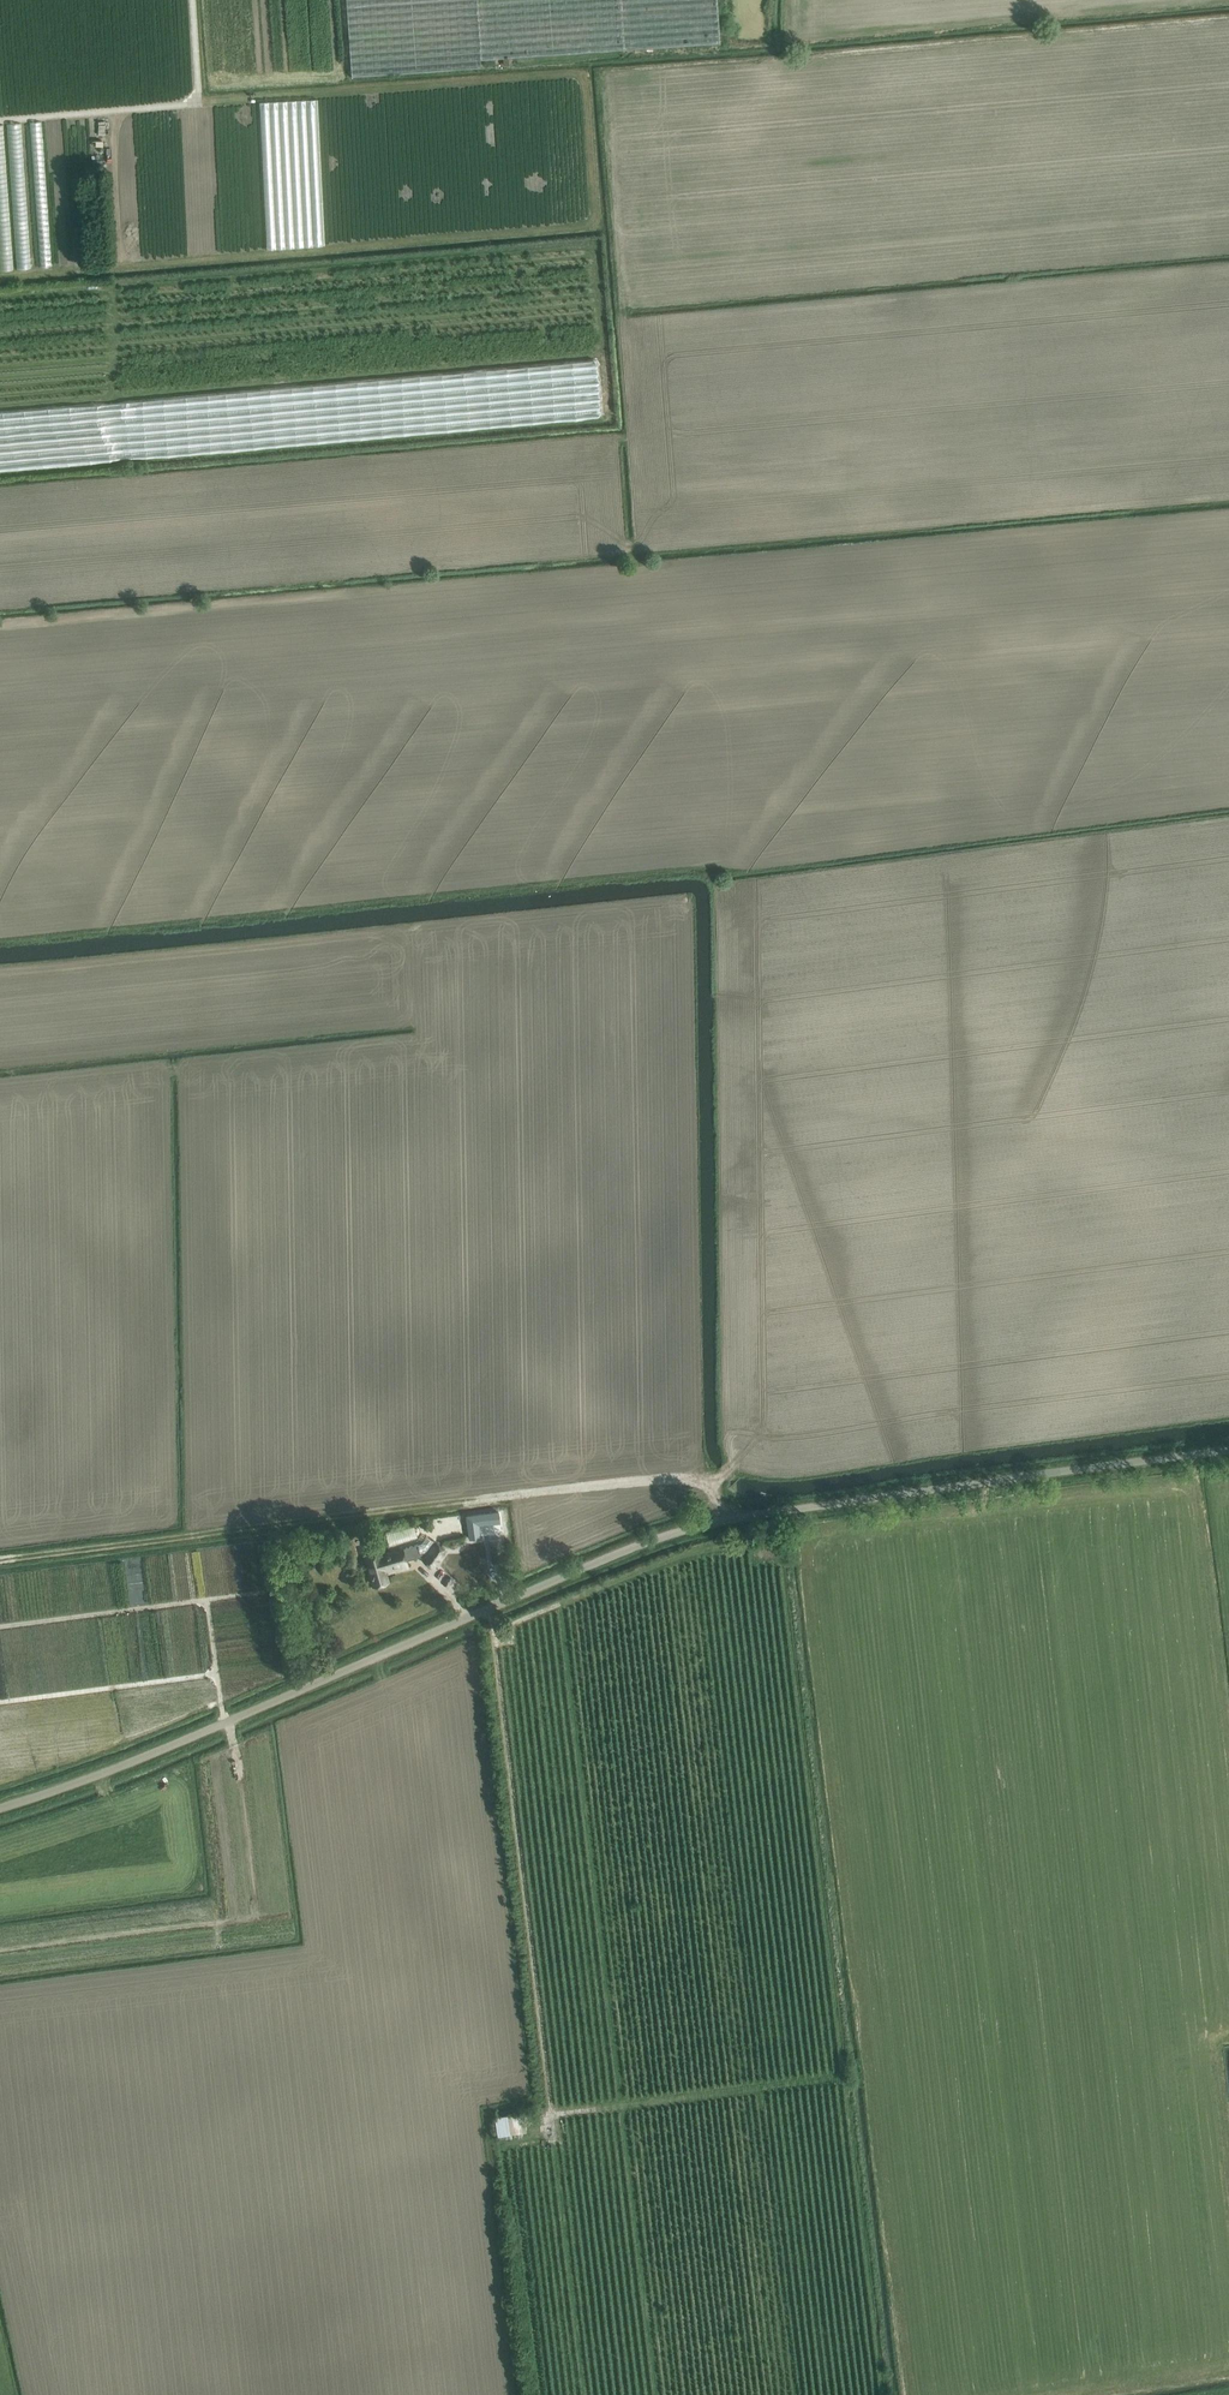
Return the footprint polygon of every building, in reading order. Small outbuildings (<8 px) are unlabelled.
[(351,76),(481,67),(481,59),(721,43),(717,0),(346,0),(351,76)] [(102,161),(102,142),(92,143),(92,161),(102,161)] [(498,1511),(466,1515),(469,1538),(480,1537),(478,1524),(499,1522),(498,1511)] [(422,1543),(417,1544),(402,1548),(380,1555),(379,1551),(366,1555),(374,1584),(388,1580),(384,1568),(406,1562),(405,1560),(422,1556),(425,1557),(424,1559),(433,1566),(445,1549),(436,1542),(426,1536),(422,1543)] [(489,1540),(491,1550),(492,1562),(504,1560),(501,1539),(489,1540)] [(769,2095),(758,2096),(760,2110),(770,2109),(769,2095)]
